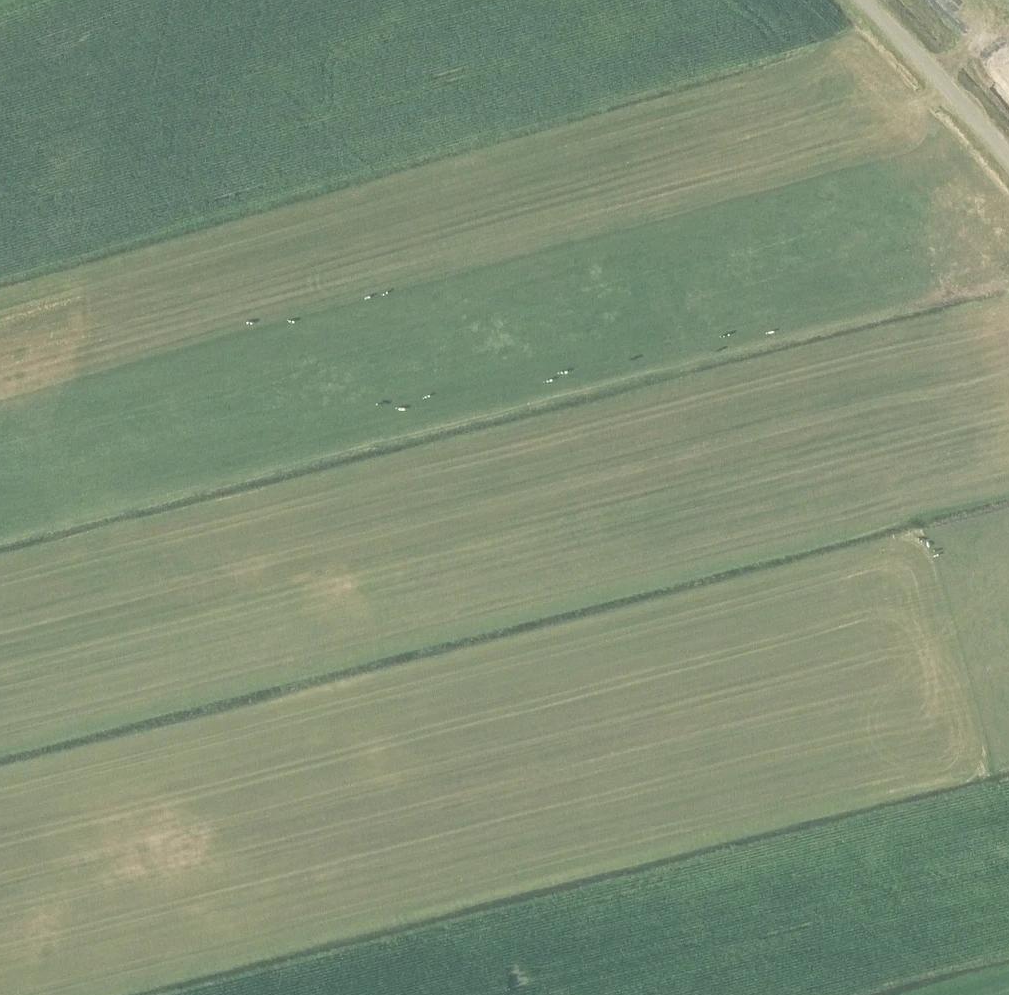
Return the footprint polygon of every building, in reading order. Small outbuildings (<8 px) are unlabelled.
[(987,50),(1008,75),(1008,31),(987,50)]
